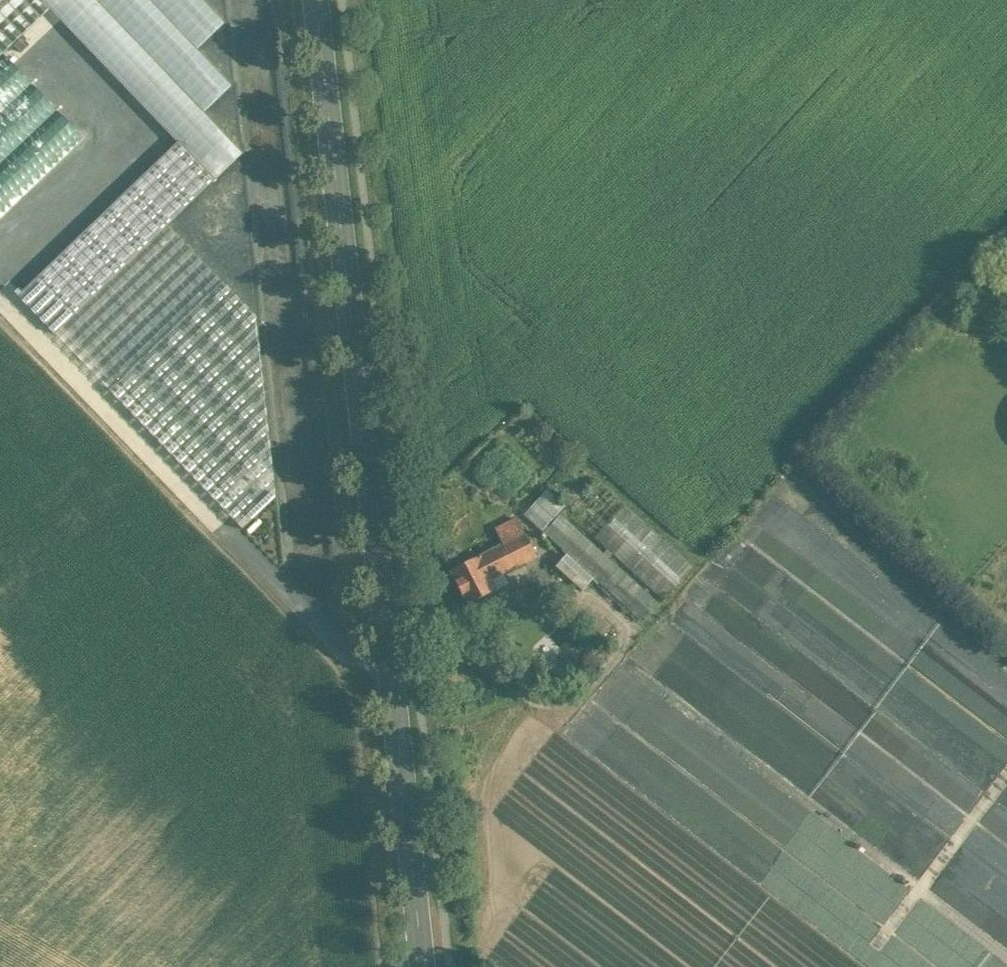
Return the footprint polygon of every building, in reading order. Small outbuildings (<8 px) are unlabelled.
[(42,0),(0,0),(0,56),(50,9),(42,0)] [(50,9),(178,143),(214,180),(242,153),(203,112),(231,86),(196,49),(224,23),(202,0),(42,0),(50,9)] [(0,61),(0,217),(83,138),(5,56),(0,61)] [(0,219),(0,271),(18,289),(127,185),(83,139),(0,219)] [(178,143),(131,188),(167,225),(214,180),(178,143)] [(18,289),(14,293),(55,334),(167,225),(131,188),(128,185),(127,185),(18,289)] [(167,225),(55,334),(108,390),(221,282),(167,225)] [(108,390),(242,529),(275,497),(256,317),(221,281),(221,282),(108,390)] [(693,565),(594,476),(566,507),(563,511),(662,600),(693,565)] [(548,490),(524,516),(542,533),(561,513),(563,511),(566,507),(548,490)] [(660,603),(561,513),(543,533),(642,622),(660,603)] [(517,518),(496,529),(503,544),(524,533),(517,518)] [(503,544),(478,557),(490,579),(536,556),(524,533),(503,544)] [(550,566),(579,589),(589,576),(560,553),(550,566)] [(478,557),(450,571),(467,605),(496,590),(490,579),(478,557)]
